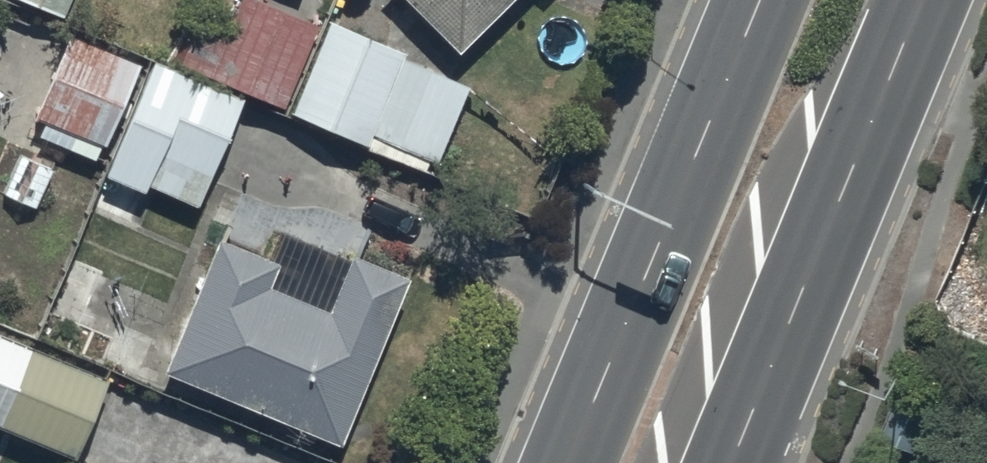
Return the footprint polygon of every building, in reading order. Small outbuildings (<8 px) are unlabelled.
[(251,0),(235,0),(220,41),(190,30),(177,67),(282,105),(312,22),(251,0)] [(455,52),(508,0),(404,0),(455,52)] [(400,51),(323,20),(287,116),(361,146),(359,150),(428,178),(466,84),(398,57),(400,51)] [(134,62),(64,33),(30,119),(41,124),(36,137),(93,161),(134,62)] [(240,97),(149,59),(102,177),(111,181),(99,210),(124,221),(136,191),(143,193),(146,187),(194,207),(240,97)] [(271,262),(215,238),(157,371),(331,445),(403,276),(345,252),(342,258),(283,232),(271,262)] [(0,336),(0,430),(71,460),(105,381),(0,336)]
